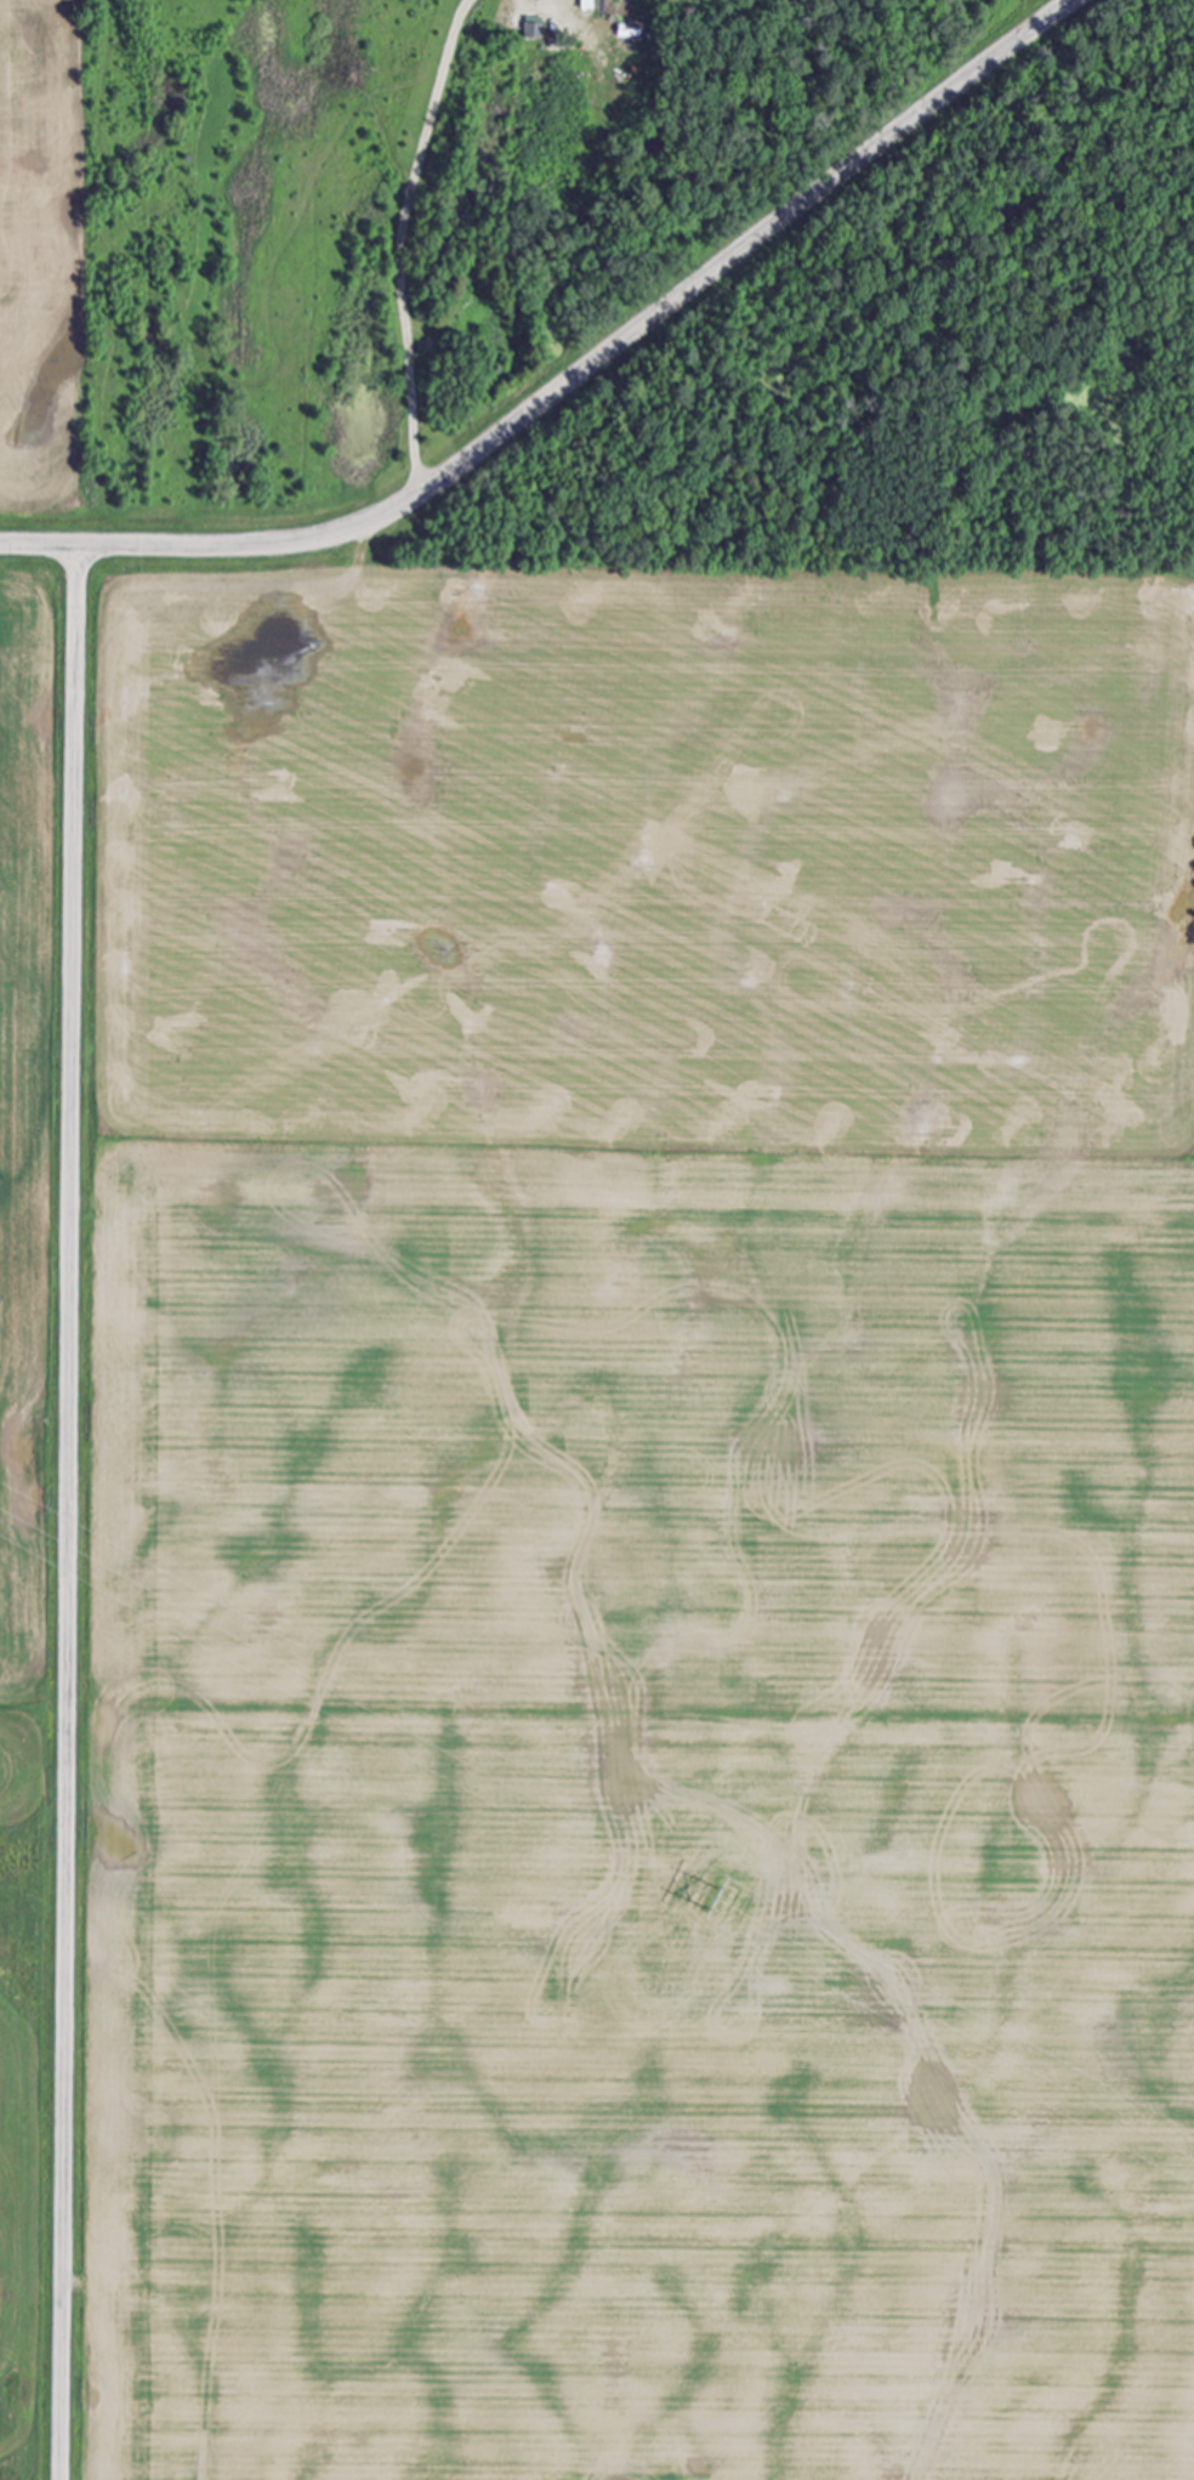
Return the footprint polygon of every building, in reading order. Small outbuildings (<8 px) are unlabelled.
[(542,23),(525,22),(524,37),(541,38),(542,23)]
